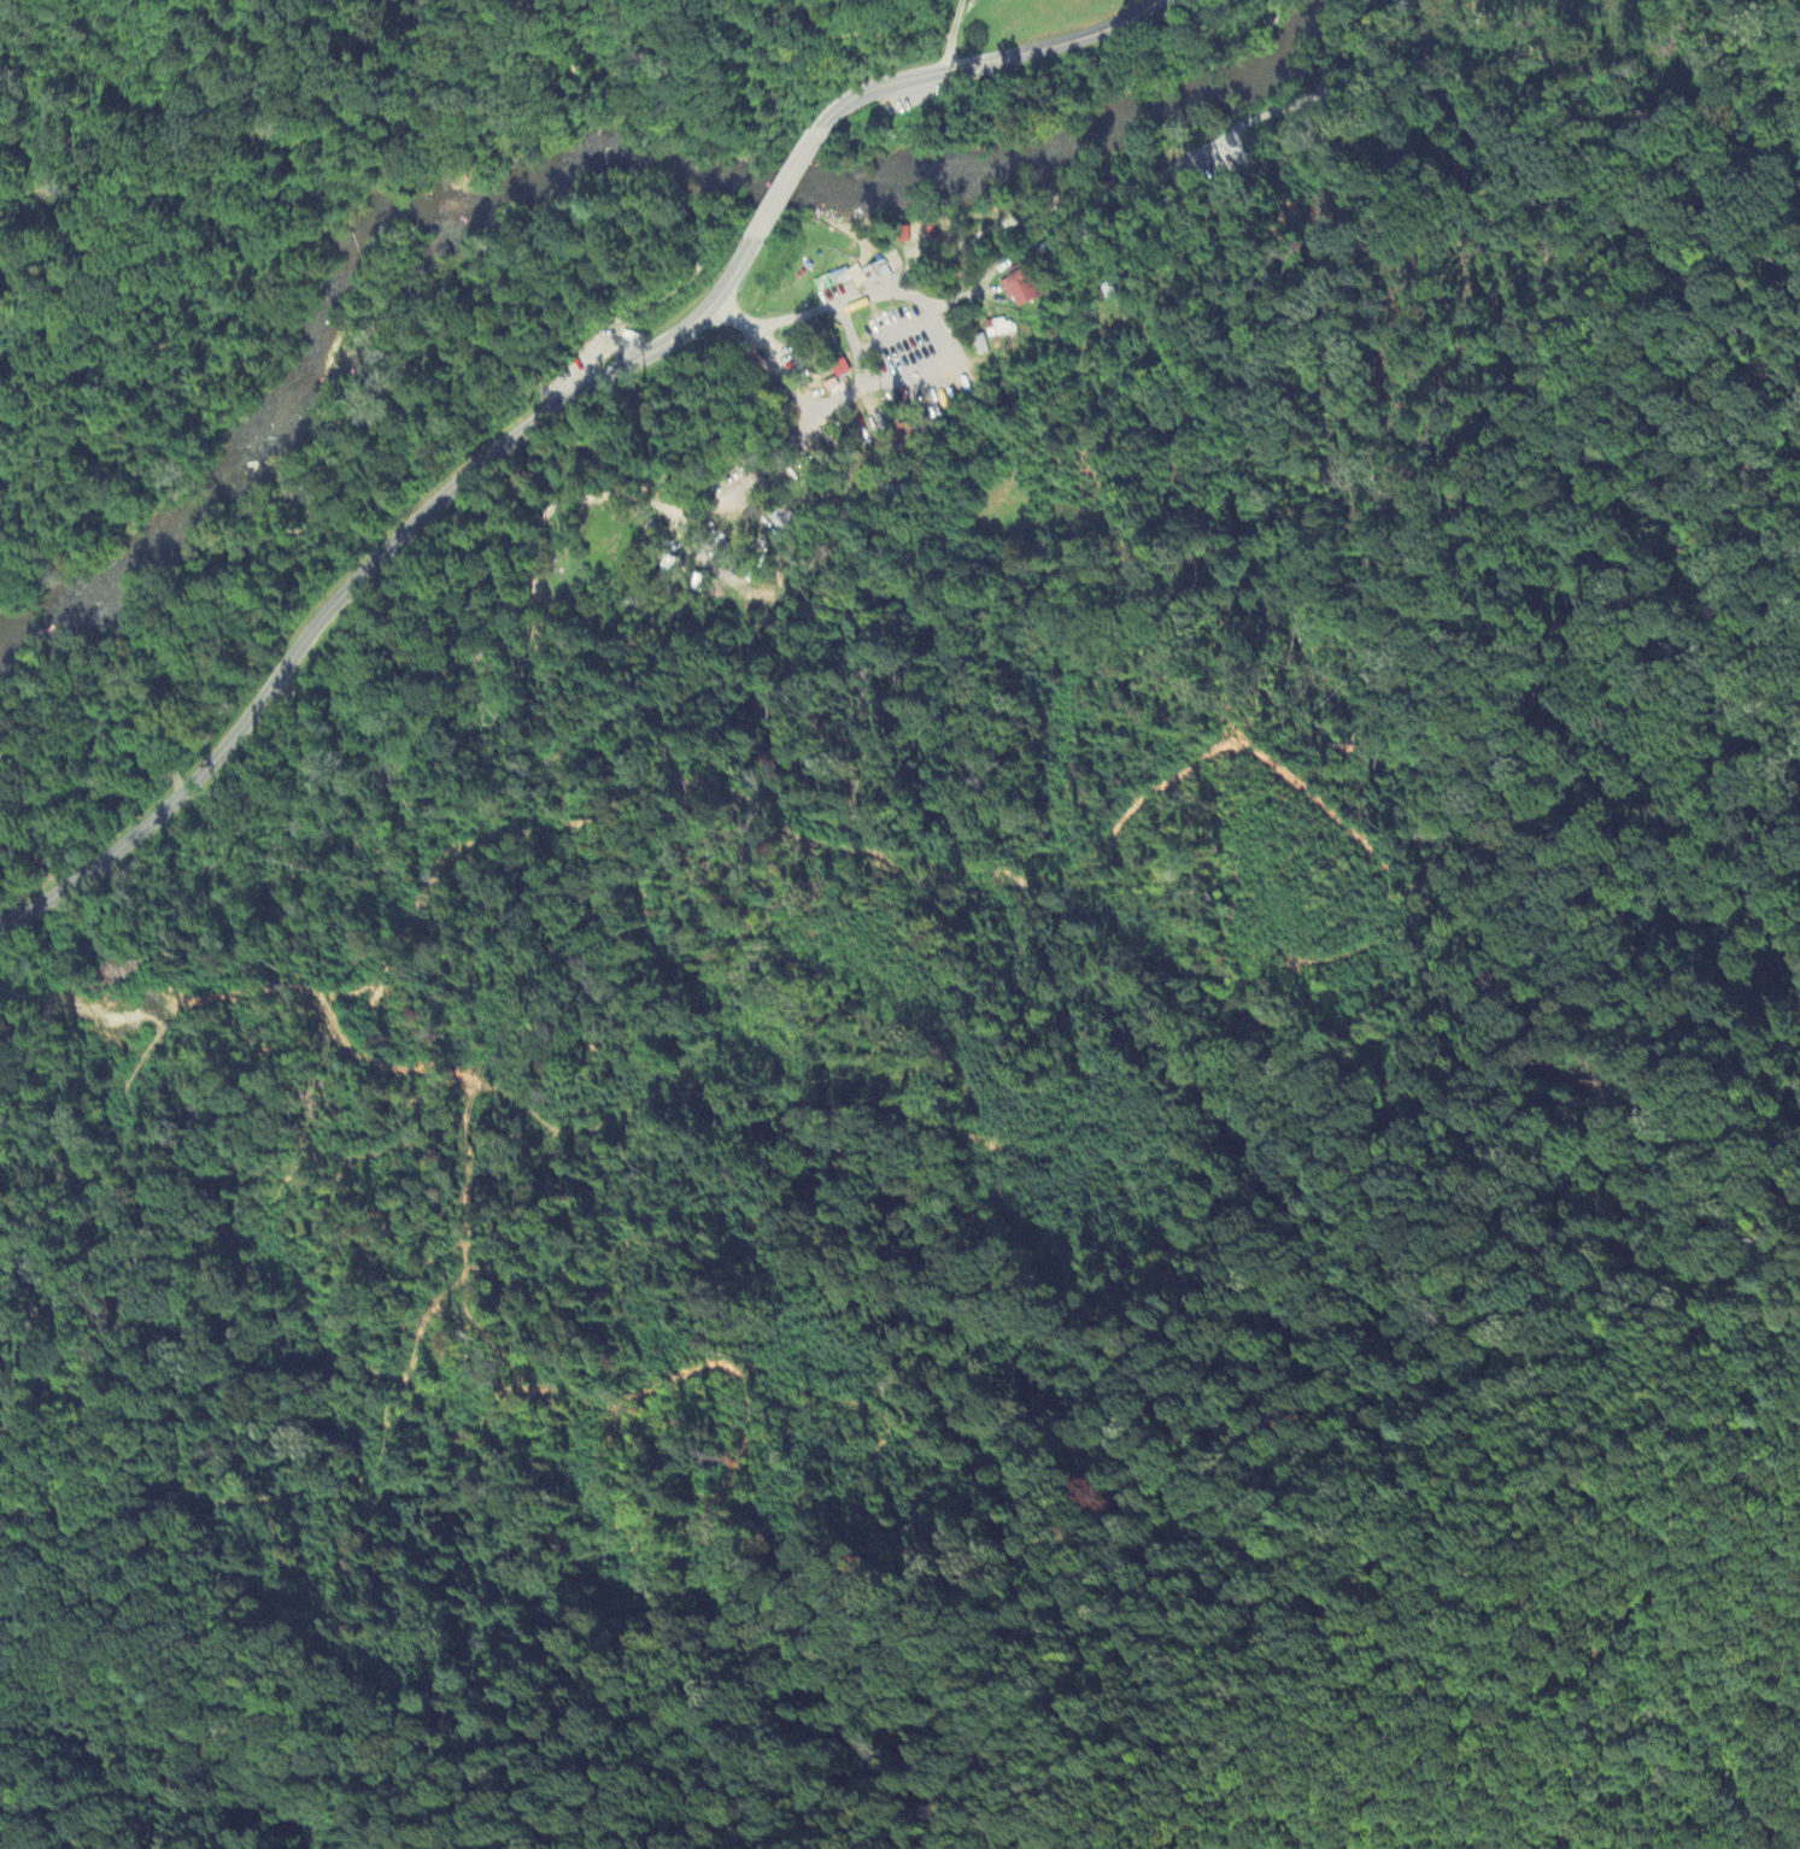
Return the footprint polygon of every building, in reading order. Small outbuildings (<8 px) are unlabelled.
[(927,237),(926,223),(937,223),(937,237),(927,237)] [(901,242),(910,242),(910,227),(901,227),(901,242)] [(861,270),(866,285),(889,277),(884,262),(861,270)] [(1001,281),(1014,275),(1010,269),(1022,264),(1025,269),(1027,268),(1042,297),(1019,307),(1014,295),(1009,298),(1001,281)] [(832,275),(838,286),(851,280),(846,268),(832,275)] [(1102,288),(1108,300),(1120,294),(1114,282),(1102,288)] [(985,324),(986,339),(1016,335),(1014,321),(985,324)] [(987,353),(984,336),(974,338),(977,355),(987,353)]
